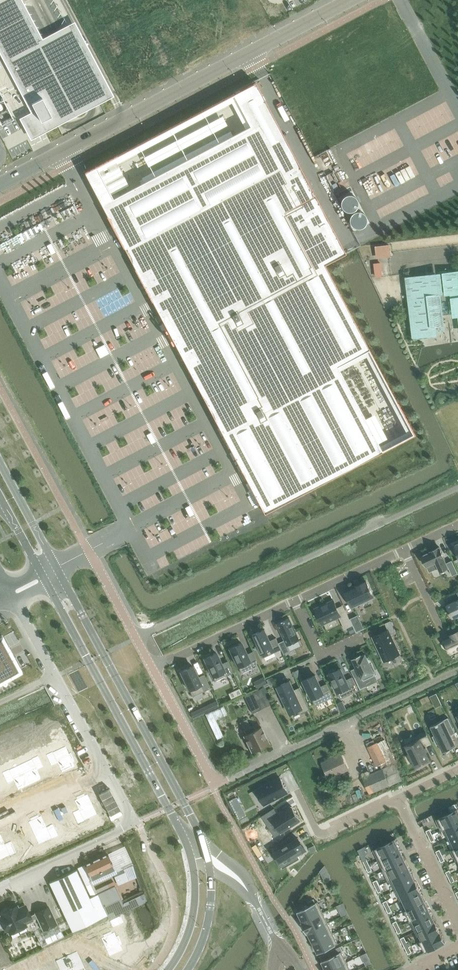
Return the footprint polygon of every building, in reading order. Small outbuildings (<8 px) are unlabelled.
[(45,129),(109,96),(71,25),(39,42),(17,0),(0,0),(0,43),(45,129)] [(267,157),(289,146),(254,82),(84,170),(135,268),(146,261),(112,198),(251,125),(267,157)] [(13,116),(0,93),(0,123),(13,116)] [(345,253),(289,146),(267,157),(251,125),(112,198),(146,261),(135,268),(171,337),(197,385),(208,379),(231,421),(219,427),(264,512),(384,449),(339,364),(369,349),(324,264),(345,253)] [(390,256),(388,245),(375,247),(376,258),(390,256)] [(456,313),(457,315),(457,288),(439,290),(440,293),(436,294),(434,275),(410,277),(410,278),(407,278),(406,276),(405,277),(413,339),(414,339),(413,337),(435,335),(434,324),(443,323),(443,325),(444,325),(443,315),(456,313)] [(447,563),(440,547),(422,556),(429,572),(439,568),(440,571),(449,567),(453,576),(457,573),(452,560),(447,563)] [(374,596),(367,581),(357,586),(345,592),(352,607),(374,596)] [(339,613),(337,608),(334,600),(315,608),(323,625),(325,624),(335,619),(339,617),(345,629),(348,627),(353,625),(346,610),(339,613)] [(446,605),(453,618),(457,616),(457,600),(446,605)] [(364,629),(358,616),(350,619),(353,625),(356,631),(356,632),(364,629)] [(300,640),(289,617),(277,623),(285,640),(279,643),(281,649),(284,654),(291,651),(288,646),(300,640)] [(373,637),(384,661),(400,654),(391,634),(396,632),(390,621),(385,623),(388,630),(373,637)] [(264,629),(253,634),(261,652),(264,657),(281,649),(279,643),(276,638),(270,640),(264,629)] [(450,635),(451,637),(445,640),(446,642),(444,643),(443,644),(445,648),(447,649),(449,648),(451,653),(457,650),(457,631),(450,635)] [(0,638),(0,680),(18,670),(12,658),(8,650),(7,650),(1,638),(0,638)] [(241,642),(229,648),(239,667),(241,673),(253,667),(252,665),(258,662),(253,651),(246,654),(241,642)] [(210,653),(205,656),(205,657),(204,658),(212,676),(215,681),(233,672),(228,661),(221,664),(216,652),(211,655),(210,653)] [(361,655),(353,658),(353,659),(361,676),(356,678),(361,689),(366,686),(364,681),(375,675),(373,671),(375,670),(372,663),(370,664),(365,654),(361,656),(361,655)] [(210,688),(204,674),(198,677),(192,666),(181,671),(189,688),(192,696),(210,688)] [(335,669),(330,672),(331,673),(329,674),(333,683),(332,683),(334,688),(336,688),(341,699),(359,690),(353,677),(346,680),(341,668),(336,670),(335,669)] [(293,672),(296,678),(301,675),(298,669),(293,672)] [(333,697),(327,683),(321,686),(315,675),(304,680),(315,706),(333,697)] [(267,683),(264,685),(265,687),(275,682),(273,677),(267,680),(269,682),(267,683)] [(310,709),(301,689),(295,692),(289,680),(278,686),(291,714),(302,709),(303,713),(310,709)] [(239,688),(233,691),(235,697),(242,694),(239,688)] [(264,688),(245,697),(252,713),(271,704),(264,688)] [(217,701),(210,704),(213,709),(219,706),(217,701)] [(205,713),(217,738),(223,735),(215,719),(227,714),(223,705),(205,713)] [(196,710),(190,713),(193,718),(199,715),(196,710)] [(449,730),(453,728),(448,717),(444,720),(431,726),(435,735),(433,736),(438,745),(439,744),(443,752),(457,746),(449,730)] [(252,751),(268,743),(261,727),(256,730),(253,725),(250,727),(246,719),(240,722),(246,734),(244,735),(252,751)] [(407,745),(405,746),(415,767),(416,766),(417,768),(418,768),(426,765),(425,762),(429,760),(431,759),(425,746),(431,743),(426,731),(414,737),(416,741),(407,745)] [(375,743),(374,740),(367,743),(377,766),(387,761),(378,742),(375,743)] [(65,744),(45,754),(50,765),(56,762),(62,775),(67,772),(74,768),(75,769),(77,768),(74,763),(76,762),(72,752),(70,753),(65,744)] [(335,757),(323,763),(330,778),(335,776),(337,780),(343,778),(340,773),(349,769),(341,752),(335,755),(335,757)] [(32,761),(21,766),(31,787),(32,786),(31,785),(41,781),(41,782),(43,781),(37,768),(43,766),(37,754),(31,757),(32,761)] [(370,794),(402,780),(395,763),(363,777),(370,794)] [(8,768),(1,771),(7,782),(12,780),(18,792),(31,787),(21,766),(10,771),(8,768)] [(280,777),(256,790),(264,805),(288,793),(280,777)] [(77,810),(72,812),(78,824),(98,814),(88,793),(85,794),(85,792),(75,797),(75,799),(73,800),(77,810)] [(275,808),(262,816),(266,823),(272,819),(281,833),(301,820),(292,806),(279,815),(275,808)] [(457,822),(457,809),(440,817),(438,818),(436,819),(441,830),(445,828),(457,822)] [(243,810),(236,813),(238,819),(246,815),(243,810)] [(29,820),(27,822),(36,841),(50,835),(51,836),(57,833),(52,822),(47,824),(42,814),(39,816),(39,814),(29,819),(29,820)] [(457,835),(457,822),(445,828),(441,830),(441,831),(443,830),(448,839),(450,838),(457,835)] [(9,854),(10,856),(17,852),(11,841),(6,843),(1,833),(0,834),(0,858),(9,854)] [(450,838),(448,839),(448,840),(451,839),(455,848),(453,849),(451,850),(451,851),(453,850),(455,849),(457,847),(457,835),(450,838)] [(280,847),(274,851),(281,862),(289,857),(292,863),(300,859),(298,855),(306,851),(301,842),(298,844),(296,839),(292,841),(289,836),(278,844),(280,847)] [(383,858),(400,850),(395,839),(378,848),(373,850),(378,860),(383,858)] [(405,860),(400,850),(383,858),(378,860),(383,871),(388,869),(405,860)] [(108,855),(96,860),(103,874),(104,877),(108,875),(107,872),(115,869),(108,855)] [(85,865),(78,868),(82,878),(87,876),(90,875),(92,879),(97,877),(99,880),(104,877),(103,874),(96,860),(85,865)] [(393,879),(410,870),(405,860),(388,869),(383,871),(388,881),(393,879)] [(77,869),(49,882),(72,932),(107,915),(98,894),(90,897),(77,869)] [(118,880),(127,876),(125,870),(115,874),(118,880)] [(398,889),(415,881),(410,870),(393,879),(388,881),(391,880),(395,890),(398,889)] [(90,895),(95,893),(87,876),(82,878),(90,895)] [(420,891),(415,881),(398,889),(395,890),(400,900),(403,899),(420,891)] [(115,886),(98,894),(107,915),(109,918),(147,900),(144,893),(123,903),(115,886)] [(425,901),(420,891),(403,899),(400,900),(401,901),(403,900),(407,909),(405,910),(405,911),(407,910),(425,901)] [(430,911),(425,901),(407,910),(405,911),(410,921),(412,920),(430,911)] [(302,923),(323,912),(318,902),(316,903),(310,905),(298,911),(298,912),(303,921),(302,922),(302,921),(302,922),(302,923)] [(2,929),(5,928),(7,932),(8,931),(9,934),(27,926),(26,923),(32,920),(38,918),(43,929),(57,923),(49,907),(36,913),(30,916),(25,905),(19,908),(18,906),(15,907),(13,906),(4,910),(3,913),(0,914),(1,916),(0,917),(2,921),(0,922),(0,929),(2,929)] [(435,922),(430,911),(412,920),(410,921),(415,931),(417,930),(435,922)] [(328,923),(323,912),(302,923),(307,933),(328,923)] [(121,915),(110,921),(112,927),(124,922),(121,915)] [(422,941),(440,932),(435,922),(417,930),(415,931),(420,942),(422,941)] [(333,933),(328,923),(307,933),(307,934),(308,933),(313,942),(333,933)] [(58,924),(36,934),(42,946),(64,936),(58,924)] [(103,936),(100,938),(109,957),(124,950),(115,931),(112,932),(111,931),(102,935),(103,936)] [(428,951),(445,943),(440,932),(422,941),(420,942),(425,952),(428,951)] [(338,944),(333,933),(313,942),(318,953),(338,944)] [(66,955),(73,969),(86,969),(77,950),(66,955)] [(95,951),(89,954),(94,965),(100,962),(95,951)] [(347,962),(342,951),(338,953),(334,955),(330,957),(326,959),(322,961),(326,969),(330,969),(347,962)] [(55,960),(60,969),(73,969),(66,955),(55,960)] [(347,962),(330,969),(351,969),(347,962)]
